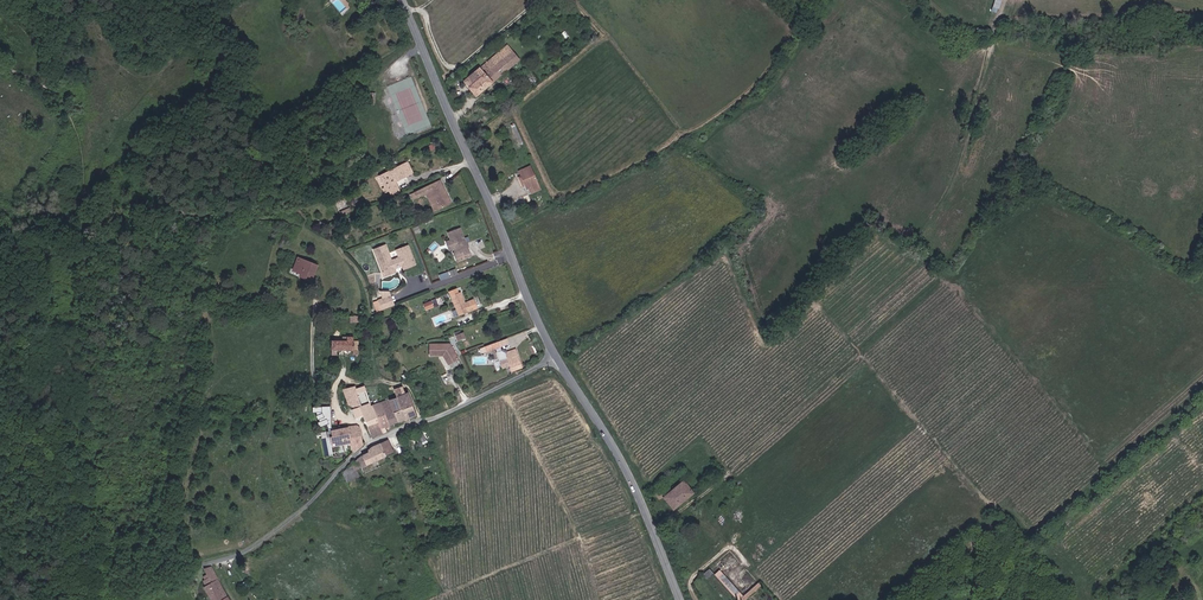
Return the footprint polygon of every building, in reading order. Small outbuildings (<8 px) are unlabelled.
[(992,11),(999,12),(1001,0),(994,0),(992,11)] [(507,45),(464,81),(477,96),(521,61),(507,45)] [(523,141),(516,124),(512,126),(520,143),(523,141)] [(409,162),(379,176),(384,188),(414,173),(409,162)] [(524,183),(526,188),(529,187),(531,192),(540,189),(531,166),(519,171),(521,176),(524,183)] [(440,186),(438,182),(415,192),(417,197),(426,193),(430,191),(439,209),(448,205),(443,195),(445,194),(441,186),(440,186)] [(430,191),(426,193),(434,211),(439,209),(430,191)] [(471,257),(461,228),(448,233),(450,241),(446,242),(449,250),(452,249),(457,262),(471,257)] [(403,267),(404,270),(417,266),(409,245),(396,250),(399,257),(393,259),(387,244),(373,249),(384,277),(396,272),(395,270),(403,267)] [(316,266),(307,261),(306,264),(297,259),(294,266),(296,267),(294,271),(299,274),(298,276),(309,281),(316,266)] [(380,274),(371,274),(371,288),(380,288),(380,274)] [(465,304),(461,293),(452,296),(457,310),(454,311),(457,317),(474,311),(470,302),(465,304)] [(382,310),(395,305),(391,295),(378,300),(382,310)] [(441,297),(432,299),(435,306),(443,304),(441,297)] [(425,310),(434,307),(432,300),(423,302),(425,310)] [(361,355),(361,349),(361,342),(356,342),(356,337),(345,337),(345,341),(330,341),(330,351),(336,351),(353,351),(353,355),(361,355)] [(498,341),(483,348),(485,352),(500,346),(498,341)] [(444,355),(448,364),(458,358),(450,344),(430,344),(430,355),(444,355)] [(505,354),(513,372),(524,367),(516,349),(505,354)] [(369,401),(364,387),(354,390),(353,386),(343,390),(350,408),(359,405),(369,401)] [(396,397),(388,400),(392,412),(397,423),(415,416),(406,392),(402,394),(401,389),(394,392),(396,397)] [(388,400),(381,403),(390,426),(397,423),(392,412),(388,400)] [(380,429),(375,416),(371,407),(369,401),(359,405),(360,407),(364,416),(373,439),(387,432),(384,428),(380,429)] [(381,403),(371,407),(375,416),(380,429),(384,428),(390,426),(381,403)] [(364,416),(360,407),(353,409),(357,419),(364,416)] [(314,420),(331,419),(330,409),(320,410),(313,410),(314,412),(314,420)] [(339,427),(342,444),(351,443),(353,452),(363,445),(359,423),(339,427)] [(327,438),(328,447),(342,444),(339,427),(329,429),(330,432),(331,437),(327,438)] [(394,452),(389,439),(381,443),(367,449),(367,452),(361,456),(353,461),(354,463),(342,471),(348,481),(360,475),(357,470),(394,452)] [(662,498),(670,510),(694,493),(685,481),(662,498)] [(225,588),(211,565),(205,569),(209,575),(205,577),(207,580),(205,581),(208,585),(206,586),(214,599),(232,599),(225,588)] [(762,586),(759,582),(743,595),(720,569),(714,574),(710,568),(706,571),(731,599),(745,599),(762,586)]
